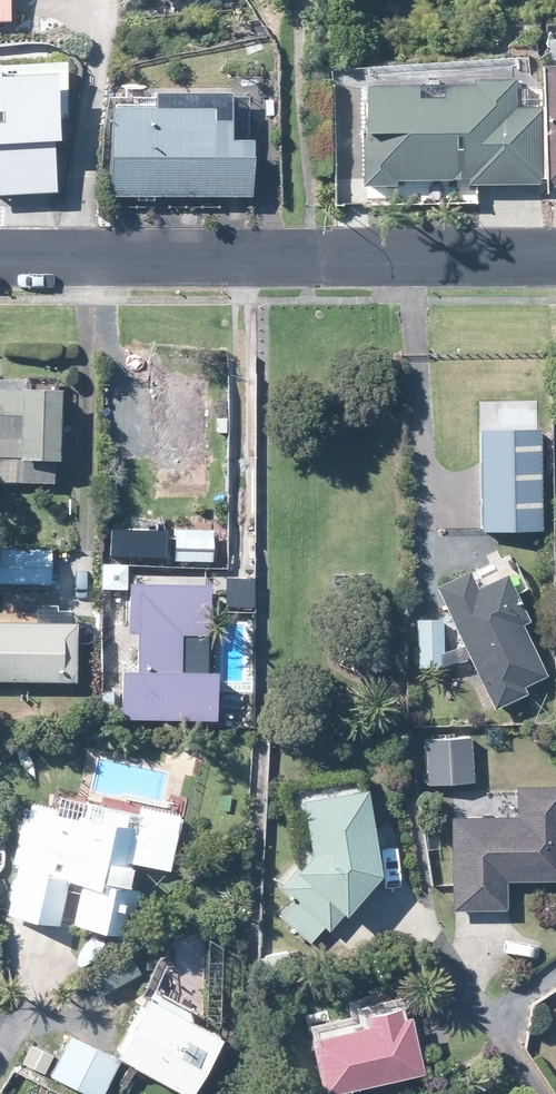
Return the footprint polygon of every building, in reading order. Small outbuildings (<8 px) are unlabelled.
[(6,21),(13,21),(12,0),(0,0),(0,21),(6,21)] [(54,188),(53,143),(63,143),(63,121),(70,120),(69,65),(0,65),(0,189),(54,188)] [(539,177),(538,105),(514,105),(514,77),(470,78),(470,82),(363,83),(363,133),(361,133),(361,183),(392,183),(392,179),(467,178),(467,184),(536,183),(536,177),(539,177)] [(251,140),(251,96),(238,97),(238,89),(198,89),(164,89),(159,89),(159,107),(116,107),(116,196),(247,196),(255,196),(256,140),(251,140)] [(210,460),(211,378),(164,377),(163,434),(153,433),(152,459),(163,459),(163,485),(207,485),(207,492),(224,492),(225,460),(210,460)] [(66,389),(0,387),(0,480),(57,482),(57,459),(64,459),(66,389)] [(478,430),(480,530),(540,529),(538,429),(478,430)] [(111,556),(170,556),(170,535),(121,534),(121,528),(112,528),(111,556)] [(53,582),(53,549),(0,550),(0,582),(53,582)] [(477,667),(497,710),(530,694),(526,686),(549,675),(525,624),(532,621),(511,575),(481,588),(473,572),(440,587),(451,610),(477,667)] [(120,668),(119,715),(214,717),(214,671),(179,670),(179,632),(206,632),(207,583),(127,581),(126,631),(135,631),(135,669),(120,668)] [(0,596),(0,616),(36,615),(36,595),(0,596)] [(446,619),(421,619),(421,666),(446,667),(446,619)] [(78,682),(80,623),(0,622),(0,680),(78,682)] [(22,741),(31,741),(31,730),(22,730),(22,741)] [(428,741),(430,783),(475,782),(473,739),(428,741)] [(508,910),(508,880),(555,880),(555,786),(519,786),(519,790),(519,817),(454,818),(455,911),(508,910)] [(385,875),(378,829),(370,789),(364,790),(308,800),(316,853),(301,871),(298,868),(283,887),(297,900),(282,917),(312,941),(325,926),(331,931),(347,912),(351,915),(385,875)] [(130,825),(133,813),(87,803),(83,822),(58,816),(60,809),(33,803),(30,818),(25,817),(15,863),(21,865),(10,914),(62,926),(72,880),(85,883),(76,923),(127,934),(129,926),(134,927),(142,890),(131,888),(137,862),(171,870),(183,814),(145,806),(140,824),(137,823),(136,827),(130,825)] [(190,1093),(195,1093),(226,1038),(154,998),(122,1056),(190,1093)] [(427,1072),(414,1016),(407,1019),(405,1008),(370,1015),(373,1026),(315,1039),(327,1093),(330,1093),(427,1072)] [(73,1036),(53,1075),(89,1093),(105,1093),(122,1061),(73,1036)]
